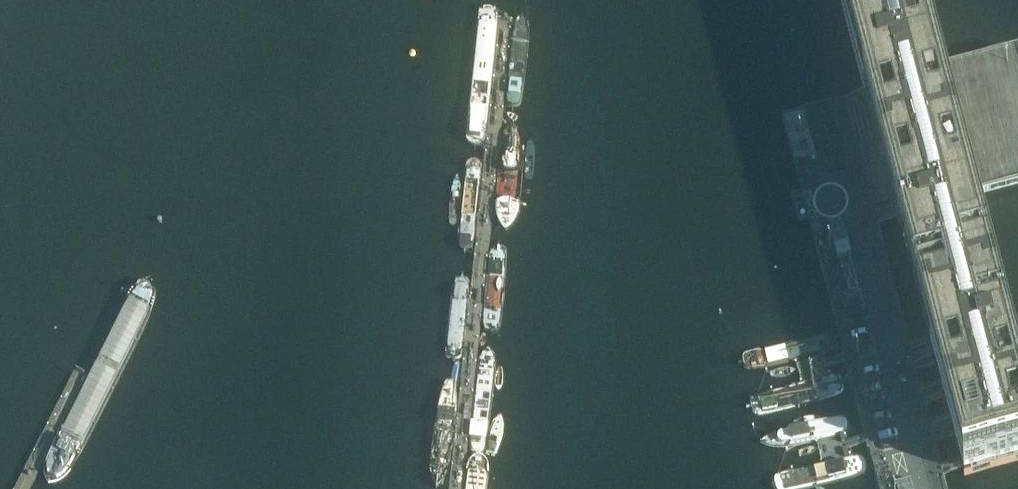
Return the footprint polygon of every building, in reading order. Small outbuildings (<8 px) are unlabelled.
[(477,49),(477,51),(477,52),(478,54),(478,55),(479,56),(481,57),(482,57),(483,58),(485,58),(486,58),(488,57),(489,57),(490,56),(491,55),(492,53),(493,52),(493,51),(499,0),(482,0),(477,49)] [(942,71),(923,0),(841,0),(865,91),(863,92),(864,97),(866,97),(877,139),(876,140),(898,218),(975,197),(975,198),(1017,187),(1017,51),(942,71)] [(470,83),(459,181),(459,182),(459,184),(460,185),(461,186),(462,188),(463,188),(464,189),(466,189),(467,190),(469,189),(470,189),(471,188),(473,187),(474,186),(474,185),(475,184),(475,182),(487,83),(486,82),(485,80),(485,79),(483,78),(482,77),(481,77),(479,76),(478,76),(476,76),(474,77),(473,78),(472,79),(471,80),(470,81),(470,83)] [(511,89),(501,187),(501,189),(501,190),(502,192),(502,193),(503,194),(505,195),(506,196),(507,196),(509,196),(510,196),(512,196),(513,195),(514,194),(515,193),(516,192),(517,190),(517,189),(528,90),(528,88),(527,87),(526,86),(525,85),(524,84),(522,83),(521,83),(519,83),(518,83),(516,84),(515,84),(514,85),(513,87),(512,88),(511,89)] [(1008,323),(984,233),(975,198),(975,197),(898,218),(931,344),(1008,323)] [(455,218),(444,316),(445,318),(445,319),(445,320),(446,322),(447,323),(449,324),(450,324),(451,325),(453,325),(454,325),(456,324),(457,324),(458,323),(459,322),(460,320),(461,319),(461,318),(472,218),(472,217),(471,216),(470,214),(469,213),(468,212),(466,212),(465,211),(463,211),(462,212),(460,212),(459,213),(458,214),(457,215),(456,217),(455,218)] [(499,219),(489,317),(489,318),(489,320),(490,321),(490,322),(491,323),(493,324),(494,325),(495,325),(497,325),(498,325),(500,325),(501,324),(502,323),(503,322),(504,321),(505,319),(505,318),(516,219),(516,217),(515,216),(514,215),(513,214),(512,213),(510,212),(509,212),(507,212),(506,212),(504,213),(503,213),(502,214),(501,216),(500,217),(499,219)] [(852,254),(845,229),(831,232),(837,257),(852,254)] [(1008,323),(931,344),(964,473),(1017,459),(1017,362),(1008,323)] [(773,340),(778,361),(834,347),(829,326),(773,340)] [(440,346),(430,444),(430,445),(430,447),(431,448),(431,449),(432,450),(434,451),(435,452),(436,452),(438,452),(439,452),(441,452),(442,451),(443,450),(444,449),(445,448),(446,447),(446,445),(457,346),(457,345),(456,343),(455,342),(454,341),(453,340),(451,340),(450,339),(448,339),(447,339),(445,340),(444,341),(443,342),(442,343),(441,344),(440,346)] [(481,349),(470,447),(470,449),(470,450),(471,451),(472,453),(473,454),(474,455),(475,455),(477,456),(478,456),(480,456),(481,455),(483,455),(484,454),(485,453),(486,451),(486,450),(486,449),(498,349),(497,348),(497,347),(496,345),(495,344),(493,343),(492,343),(490,342),(489,342),(487,343),(486,343),(484,344),(483,345),(482,346),(481,348),(481,349)] [(787,385),(792,406),(848,392),(842,371),(787,385)] [(796,420),(802,441),(858,426),(852,405),(796,420)] [(808,466),(813,487),(869,473),(864,452),(808,466)] [(432,488),(448,488),(450,475),(450,473),(449,472),(448,471),(447,470),(446,469),(444,468),(443,468),(441,468),(440,468),(438,468),(437,469),(436,470),(435,471),(434,473),(434,474),(432,488)] [(468,488),(485,488),(486,477),(486,476),(485,474),(484,473),(483,472),(482,471),(480,471),(479,470),(477,470),(476,471),(474,471),(473,472),(472,473),(471,474),(470,475),(469,477),(468,488)] [(911,479),(896,483),(898,488),(913,488),(911,479)]
